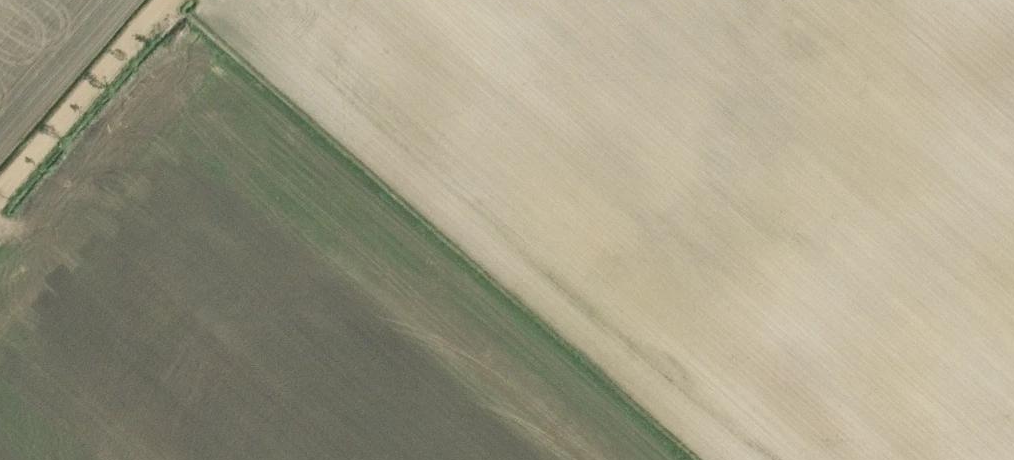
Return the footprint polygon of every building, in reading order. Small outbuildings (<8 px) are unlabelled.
[(9,292),(0,278),(0,298),(9,292)]
